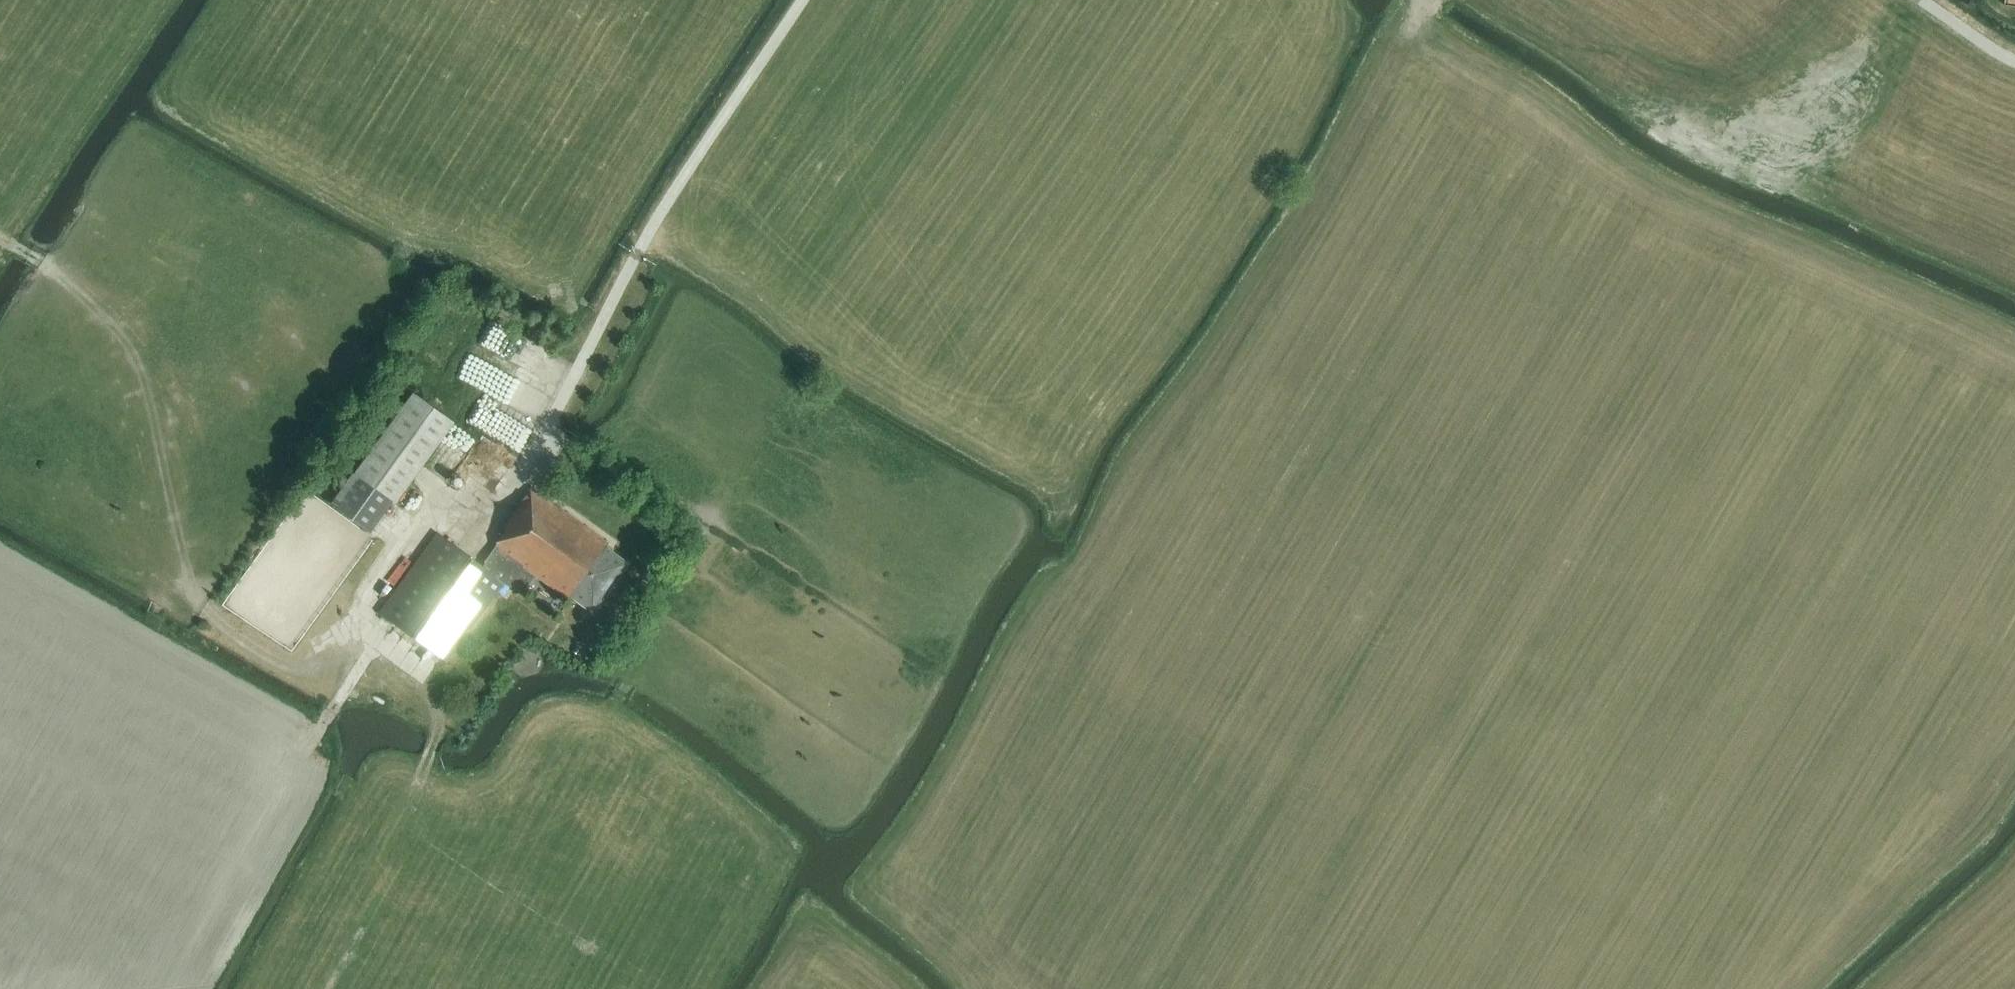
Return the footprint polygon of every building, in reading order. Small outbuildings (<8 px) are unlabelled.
[(373,535),(426,461),(454,423),(413,393),(332,505),(373,535)] [(482,567),(437,533),(379,613),(447,662),(504,583),(509,586),(523,567),(571,601),(573,597),(593,612),(628,563),(608,549),(611,545),(531,489),(502,529),(505,531),(495,547),(484,562),(485,563),(482,567)]
